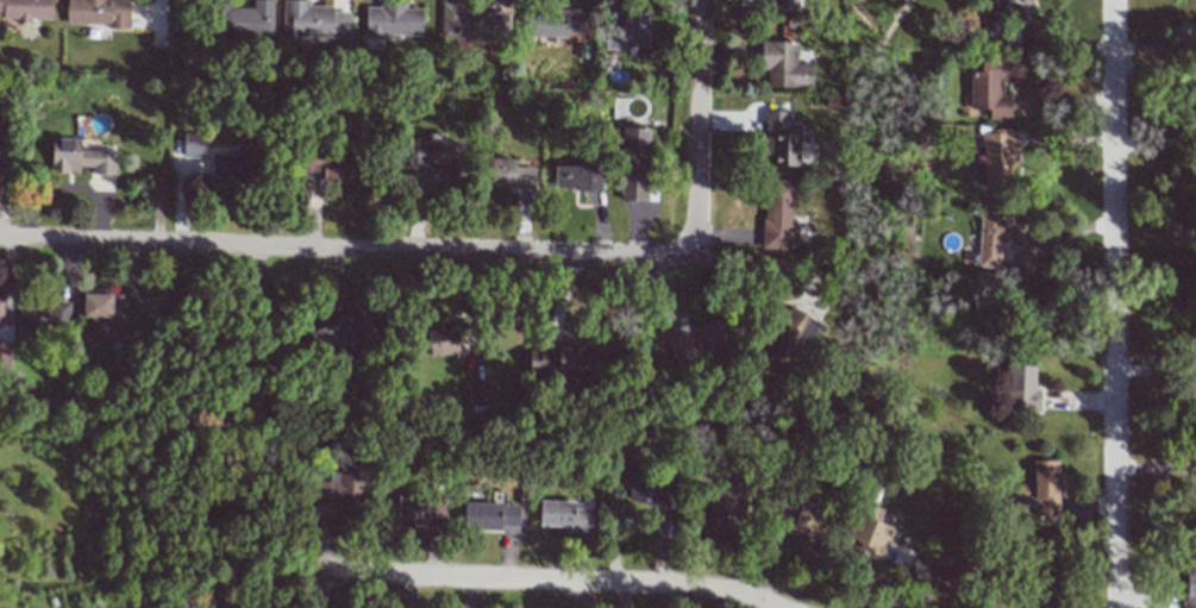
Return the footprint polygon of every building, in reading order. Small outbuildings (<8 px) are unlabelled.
[(3,14),(3,20),(30,21),(30,19),(52,20),(52,0),(0,0),(0,14),(3,14)] [(129,27),(130,0),(66,0),(66,25),(129,27)] [(273,0),(253,0),(252,7),(216,6),(215,36),(272,37),(273,0)] [(332,12),(333,6),(308,6),(308,0),(283,0),(282,36),(348,38),(348,12),(332,12)] [(798,0),(774,0),(774,10),(798,10),(798,0)] [(991,17),(1002,17),(1003,0),(977,0),(977,14),(966,14),(966,40),(990,41),(991,17)] [(461,3),(442,2),(440,38),(508,40),(509,11),(461,10),(461,3)] [(421,8),(405,8),(405,5),(365,5),(364,36),(421,36),(421,8)] [(589,37),(589,11),(526,10),(525,35),(589,37)] [(648,11),(624,10),(623,28),(605,28),(605,48),(647,49),(648,11)] [(796,42),(761,41),(760,70),(767,70),(766,87),(812,88),(812,64),(796,63),(796,42)] [(1010,120),(1010,95),(1001,95),(1001,82),(1013,82),(1013,58),(980,58),(980,71),(969,71),(969,109),(988,109),(988,120),(1010,120)] [(764,153),(774,154),(774,166),(798,166),(799,124),(788,124),(788,112),(765,111),(764,153)] [(649,128),(622,127),(620,200),(647,201),(649,128)] [(983,186),(1012,185),(1011,165),(1017,165),(1016,129),(981,130),(983,186)] [(208,156),(207,131),(182,132),(183,157),(208,156)] [(116,175),(116,151),(80,150),(81,139),(51,139),(51,172),(79,173),(80,166),(93,167),(92,174),(116,175)] [(464,142),(416,141),(415,166),(448,167),(447,183),(463,184),(464,142)] [(211,153),(210,178),(262,179),(262,154),(211,153)] [(304,172),(323,172),(323,183),(358,183),(357,154),(304,154),(304,172)] [(535,168),(514,167),(515,159),(490,158),(489,187),(534,188),(535,168)] [(554,165),(553,189),(600,191),(601,166),(554,165)] [(794,180),(764,180),(763,249),(796,249),(797,224),(792,224),(794,180)] [(999,245),(1022,246),(1023,224),(1011,224),(1012,214),(979,212),(977,266),(998,267),(999,245)] [(128,295),(110,294),(110,290),(83,290),(82,317),(108,318),(108,331),(127,331),(128,295)] [(69,303),(20,302),(19,329),(69,330),(69,303)] [(824,326),(788,305),(757,360),(782,375),(808,330),(818,336),(824,326)] [(311,333),(321,361),(384,338),(374,310),(311,333)] [(664,331),(674,361),(728,345),(720,319),(690,328),(689,324),(664,331)] [(457,327),(427,328),(428,354),(466,352),(465,336),(458,336),(457,327)] [(529,348),(528,373),(589,375),(590,341),(560,340),(560,349),(529,348)] [(10,369),(11,345),(0,344),(0,368),(10,369)] [(1035,365),(1007,365),(1006,410),(1039,411),(1040,389),(1034,389),(1035,365)] [(466,387),(470,407),(492,403),(489,383),(466,387)] [(1058,516),(1057,460),(1032,461),(1033,484),(1018,484),(1019,512),(1036,511),(1036,516),(1058,516)] [(338,482),(312,481),(312,503),(364,505),(365,462),(339,461),(338,482)] [(628,502),(664,504),(665,479),(629,478),(628,502)] [(745,487),(709,486),(707,531),(729,531),(729,516),(744,517),(745,487)] [(443,523),(444,497),(398,495),(397,521),(443,523)] [(825,541),(834,515),(782,498),(774,524),(825,541)] [(593,509),(574,509),(574,502),(539,501),(538,527),(592,529),(593,509)] [(847,538),(860,542),(858,549),(883,557),(893,527),(878,522),(883,509),(861,501),(847,538)] [(463,529),(501,530),(501,526),(517,527),(518,504),(464,503),(463,529)] [(916,582),(960,596),(971,559),(946,551),(942,565),(924,559),(916,582)] [(1180,564),(1181,607),(1195,607),(1195,564),(1180,564)]
